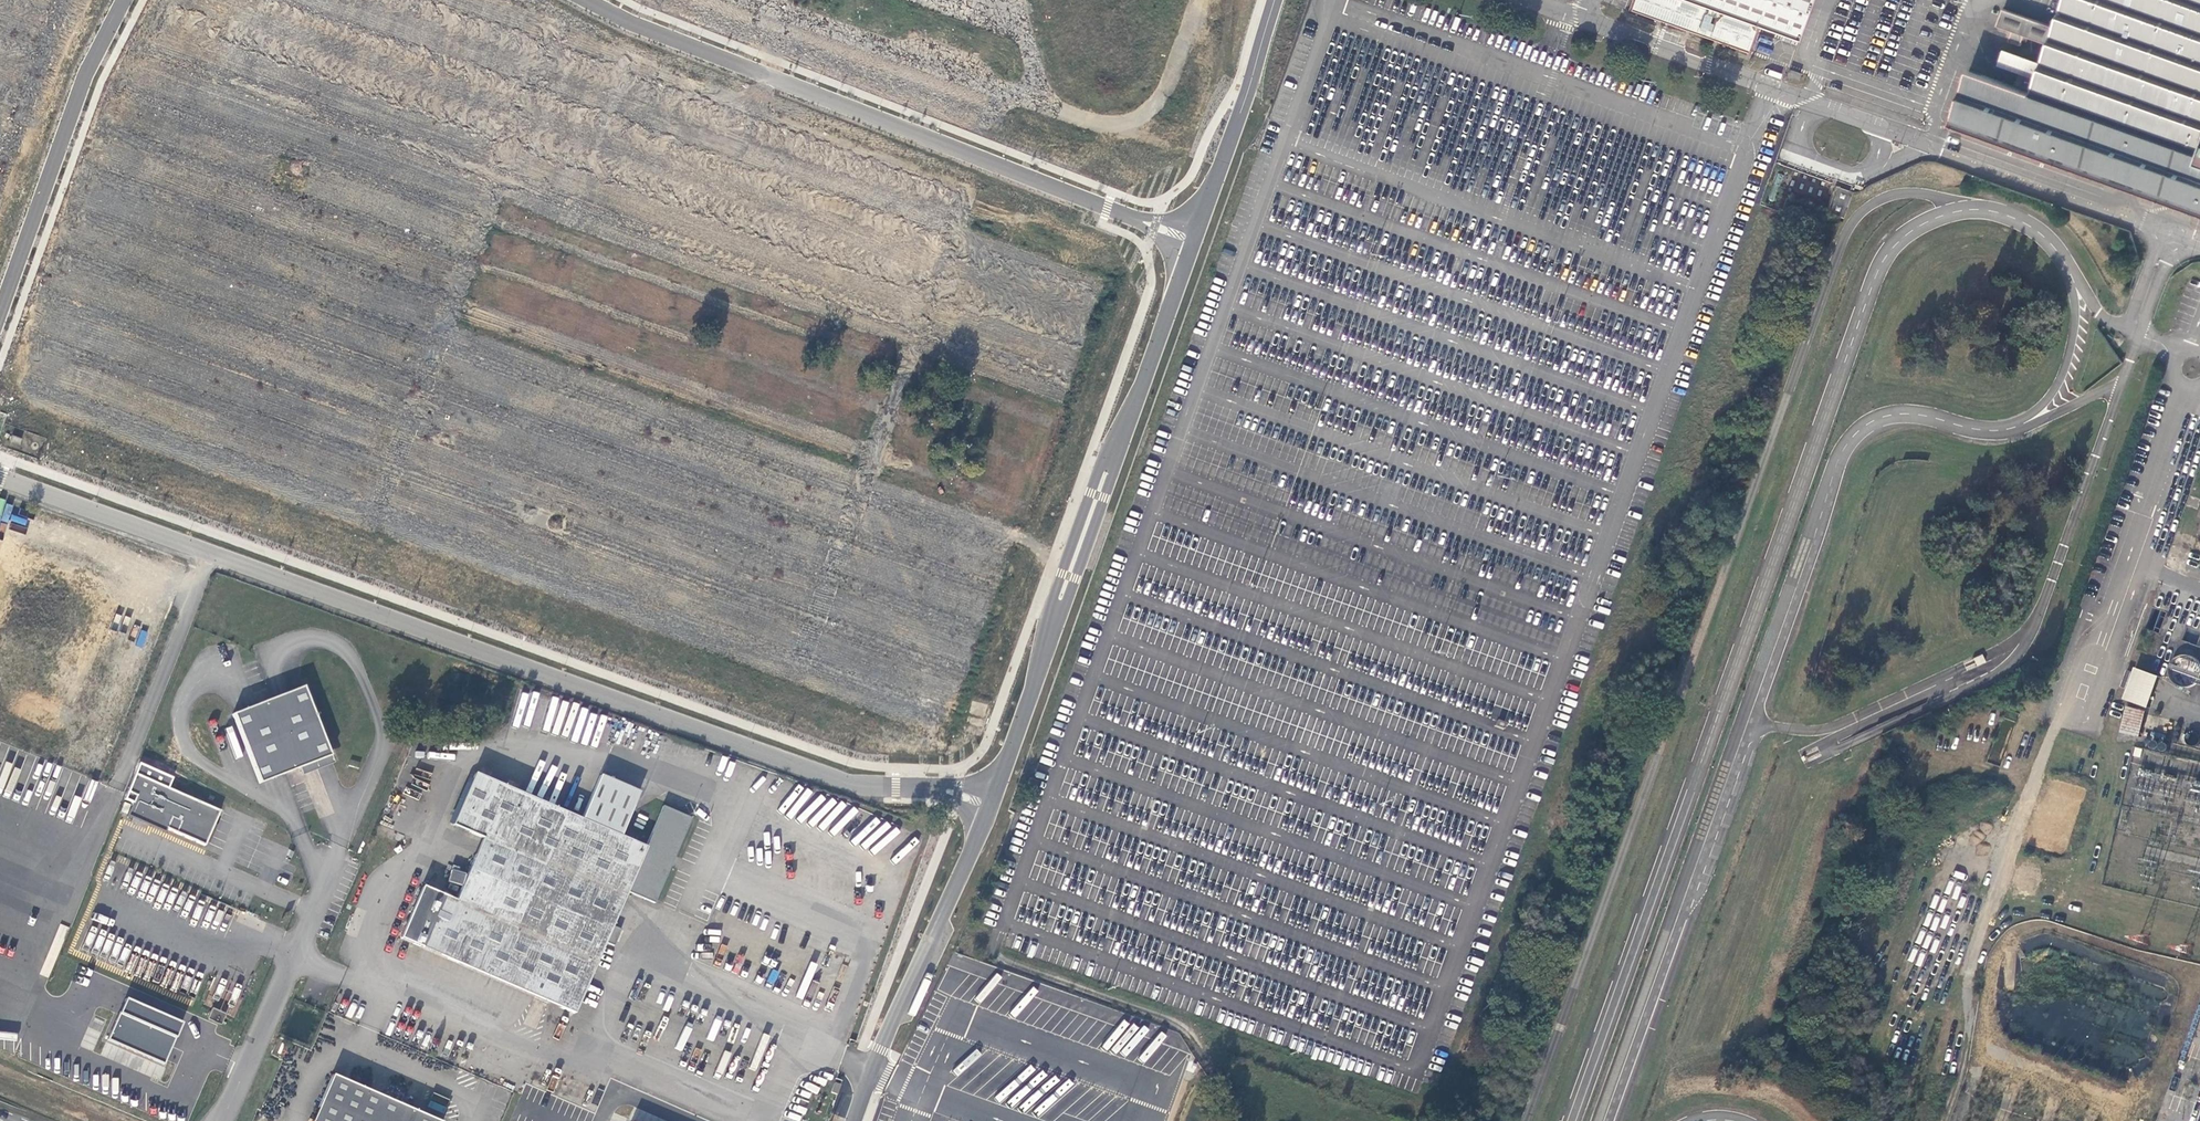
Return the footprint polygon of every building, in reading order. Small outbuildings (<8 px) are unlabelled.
[(1628,10),(1748,53),(1757,28),(1797,42),(1812,0),(1632,0),(1628,10)] [(2054,26),(2002,9),(1996,26),(2012,32),(2008,42),(2021,46),(2025,37),(2047,45),(2041,63),(2004,49),(1999,64),(2036,77),(2030,95),(1966,73),(1948,127),(2199,219),(2199,0),(2063,0),(2054,26)] [(1831,184),(1794,170),(1786,191),(1824,204),(1831,184)] [(1852,193),(1835,187),(1825,213),(1842,219),(1852,193)] [(2164,683),(2194,689),(2195,682),(2199,683),(2199,665),(2189,662),(2191,657),(2170,653),(2164,683)] [(2133,667),(2121,698),(2145,708),(2157,676),(2133,667)] [(330,755),(303,685),(232,713),(259,782),(330,755)] [(2123,707),(2119,733),(2139,736),(2143,710),(2123,707)] [(220,810),(134,772),(126,792),(134,796),(126,815),(165,833),(166,829),(204,846),(220,810)] [(400,938),(575,1015),(628,892),(655,904),(692,818),(663,806),(646,846),(621,835),(640,791),(601,774),(582,818),(474,772),(452,825),(482,838),(467,875),(453,868),(447,880),(461,887),(456,900),(422,885),(400,938)] [(1080,1024),(1074,1038),(1101,1050),(1118,1013),(1093,1002),(1086,1017),(1079,1014),(1075,1021),(1080,1024)] [(225,1014),(212,1008),(207,1019),(221,1025),(225,1014)] [(332,1075),(312,1120),(439,1120),(332,1075)] [(831,1093),(838,1095),(841,1085),(834,1083),(831,1093)] [(634,1120),(665,1120),(637,1110),(633,1120),(634,1120)]
